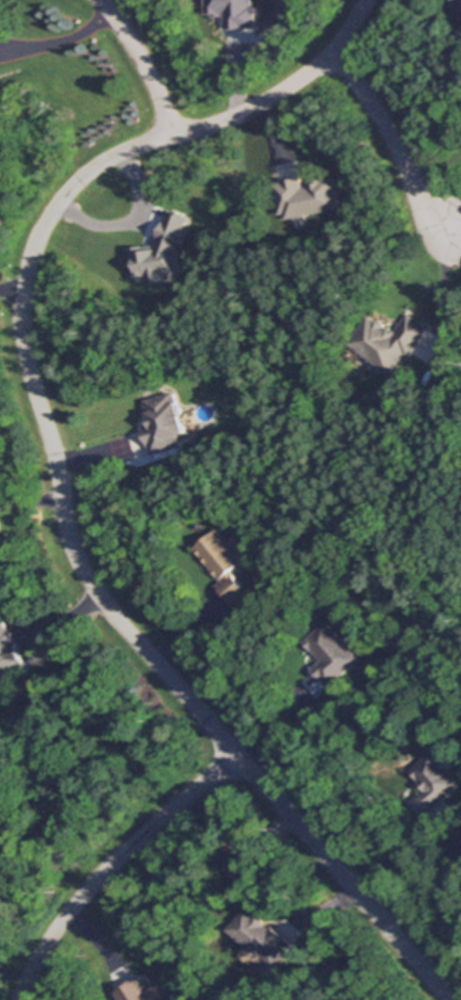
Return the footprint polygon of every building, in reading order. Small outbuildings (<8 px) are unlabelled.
[(211,16),(230,16),(230,30),(260,29),(260,0),(211,0),(211,16)] [(453,5),(453,0),(460,0),(460,14),(453,13),(454,5),(453,5)] [(267,23),(283,39),(304,19),(288,3),(267,23)] [(302,176),(304,187),(308,186),(308,184),(314,183),(313,179),(325,176),(326,178),(334,177),(340,207),(286,218),(285,211),(280,212),(274,183),(283,181),(283,179),(302,176)] [(136,249),(141,279),(154,283),(180,278),(181,274),(180,267),(194,217),(173,211),(163,246),(151,248),(149,247),(136,249)] [(431,328),(412,356),(407,352),(392,373),(351,343),(371,316),(378,320),(379,319),(383,319),(387,322),(387,327),(389,328),(391,326),(399,331),(411,314),(431,328)] [(176,390),(179,398),(180,397),(189,429),(180,432),(183,444),(154,453),(146,427),(155,424),(154,419),(150,420),(147,412),(150,411),(147,404),(149,403),(147,399),(176,390)] [(217,529),(235,550),(243,544),(251,554),(232,570),(251,593),(237,604),(231,598),(230,599),(218,585),(227,577),(226,576),(222,579),(195,547),(217,529)] [(285,565),(274,572),(269,565),(280,558),(285,565)] [(1,704),(0,701),(0,622),(8,620),(12,632),(14,631),(17,642),(21,641),(27,662),(9,667),(9,669),(11,668),(14,676),(18,674),(21,684),(11,687),(15,700),(1,704)] [(328,621),(361,659),(331,685),(326,680),(325,680),(315,668),(324,660),(315,650),(314,651),(306,641),(328,621)] [(450,769),(460,783),(460,787),(427,816),(415,801),(428,790),(422,783),(425,780),(424,778),(421,780),(419,778),(415,774),(415,773),(413,771),(435,752),(442,760),(440,762),(448,770),(450,769)] [(249,906),(256,912),(257,910),(267,919),(266,921),(272,926),(274,923),(289,937),(288,938),(295,944),(277,964),(265,954),(263,957),(258,953),(257,954),(253,955),(247,949),(247,944),(248,943),(230,928),(249,906)] [(167,978),(181,999),(135,999),(125,999),(119,991),(129,984),(128,983),(140,976),(150,990),(158,985),(157,983),(167,978)]
